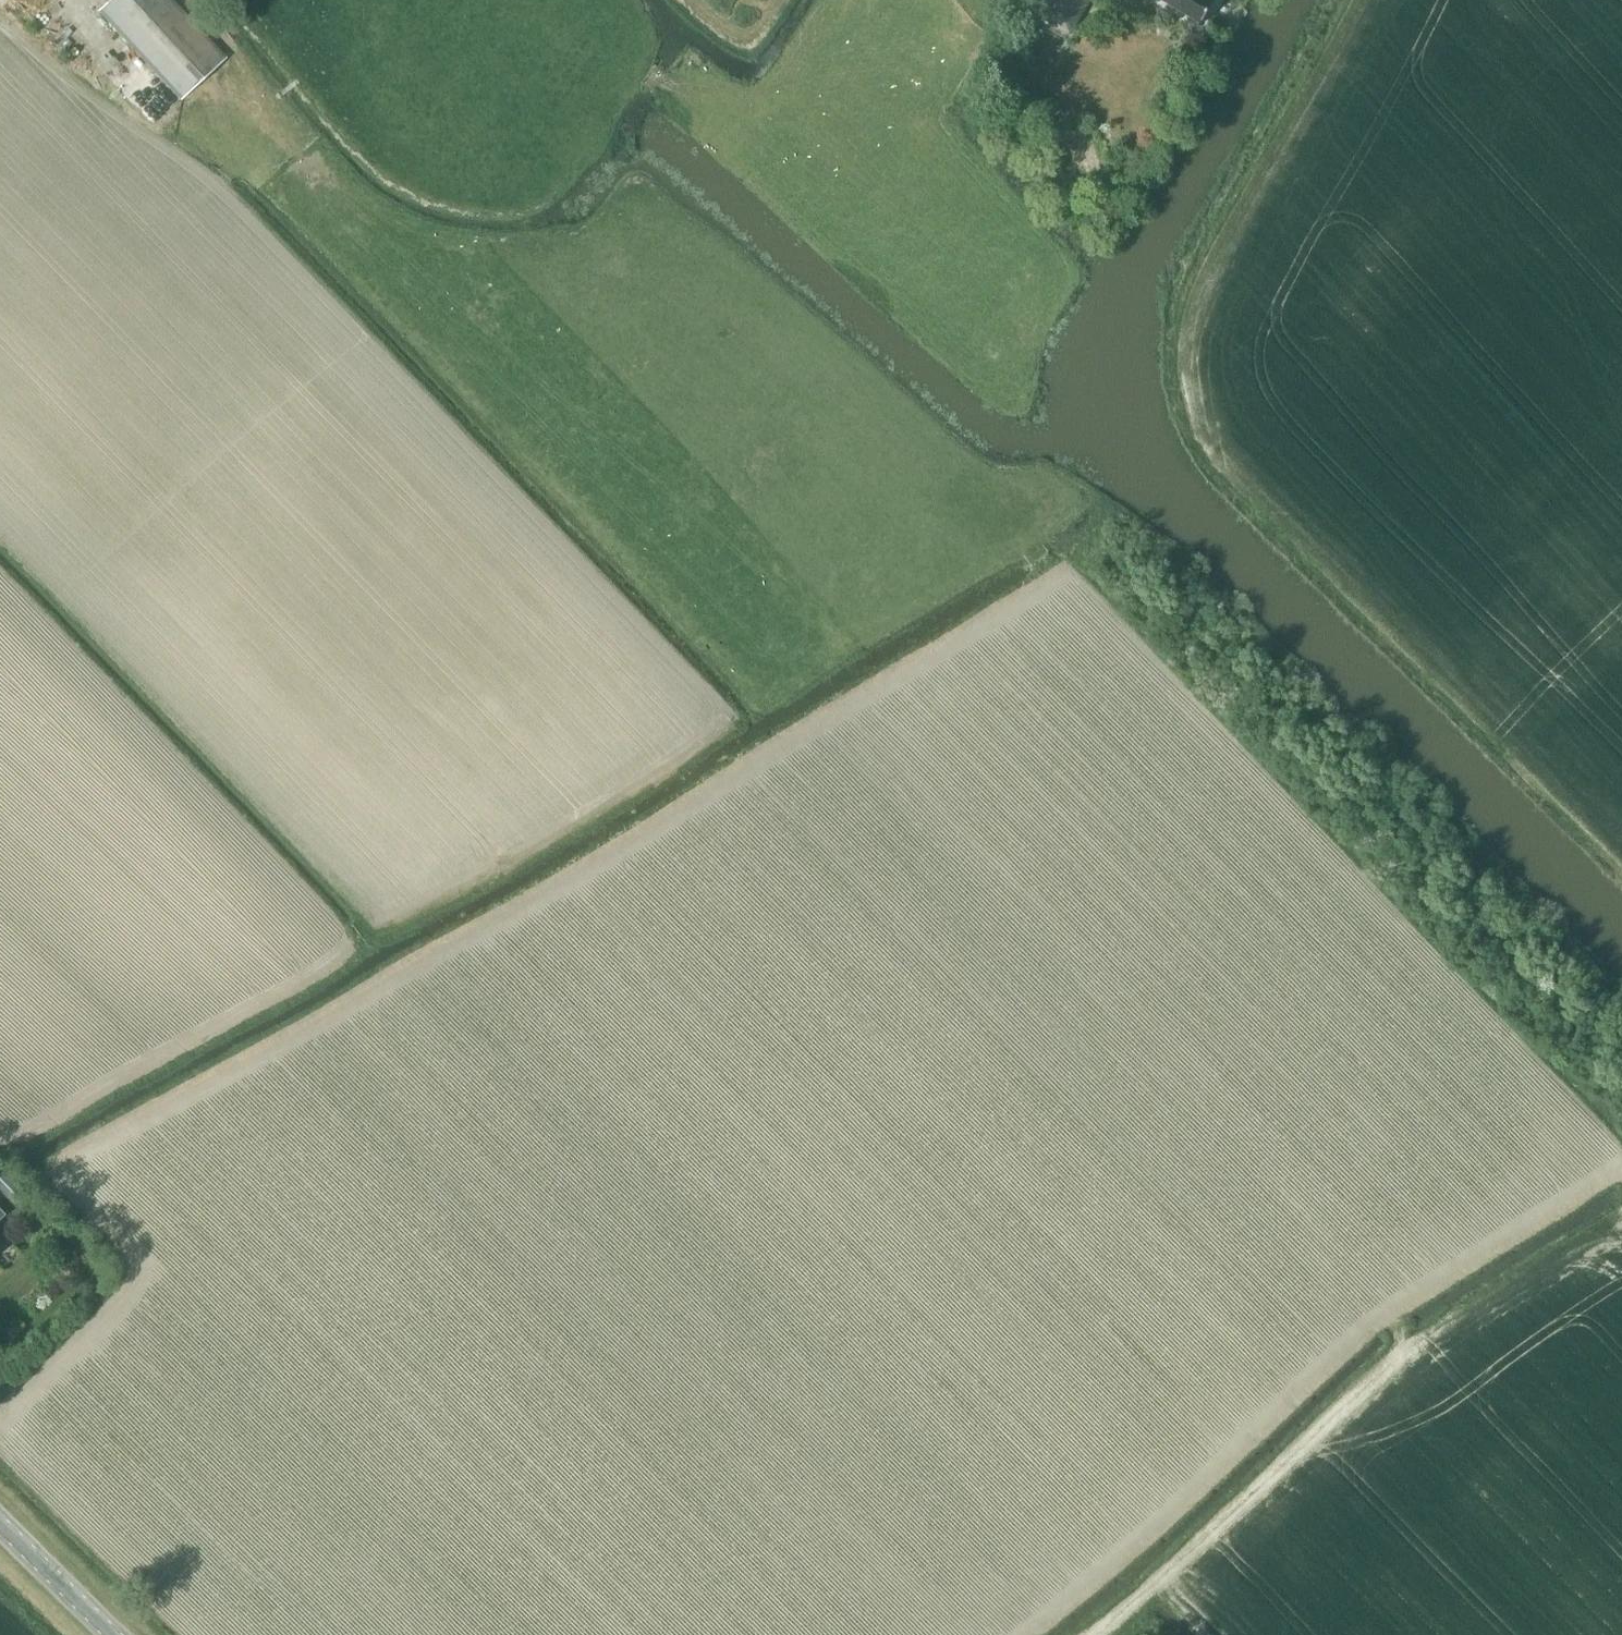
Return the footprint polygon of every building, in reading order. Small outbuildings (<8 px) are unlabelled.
[(225,57),(173,0),(111,0),(99,11),(180,99),(225,57)] [(1089,0),(1048,0),(1040,14),(1070,33),(1089,0)] [(1201,24),(1216,0),(1161,0),(1201,24)] [(3,1173),(0,1176),(0,1190),(14,1205),(24,1196),(3,1173)]
